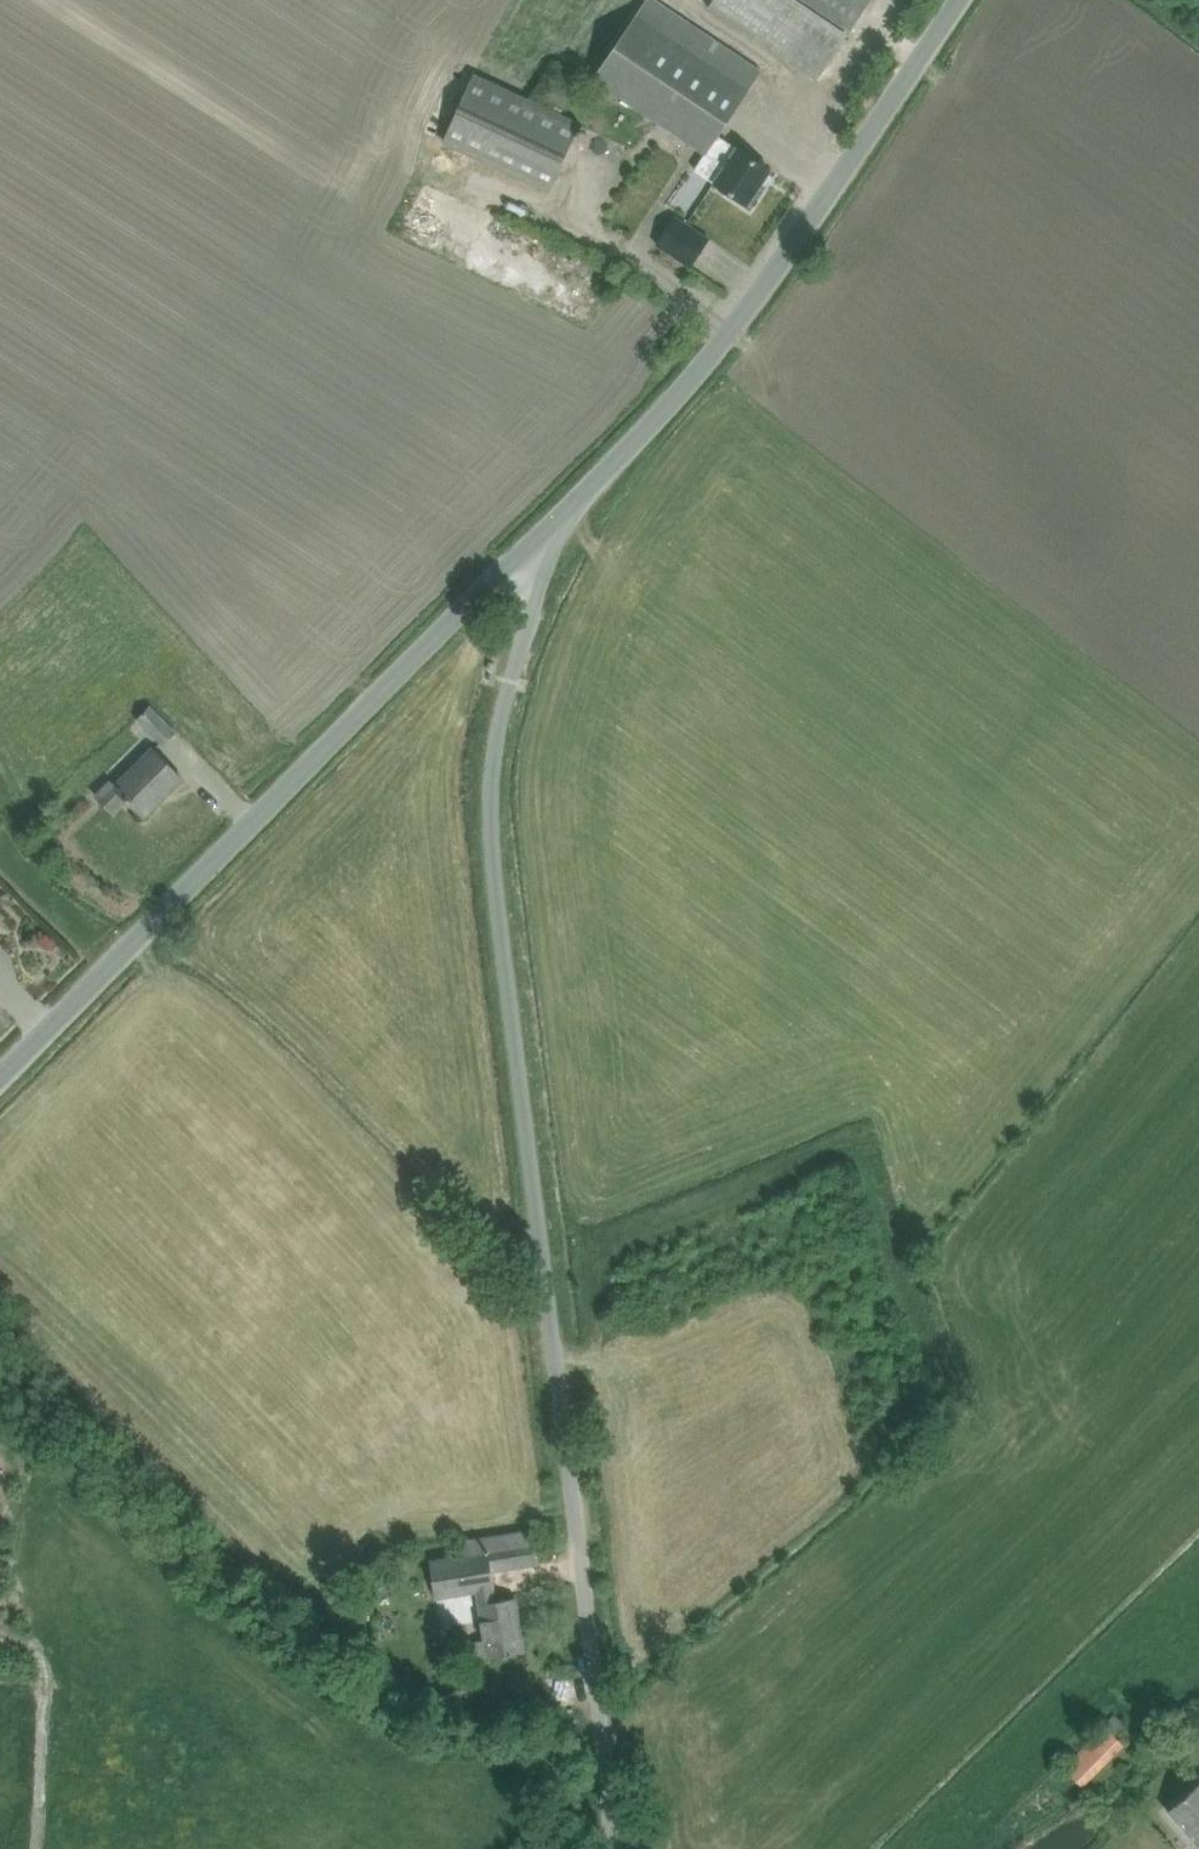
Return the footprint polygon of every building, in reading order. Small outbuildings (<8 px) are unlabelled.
[(592,76),(706,153),(695,169),(748,204),(771,170),(719,135),(762,70),(658,0),(643,0),(592,76)] [(710,7),(818,79),(871,0),(714,0),(710,7)] [(443,142),(550,192),(583,123),(476,72),(443,142)] [(658,244),(670,253),(691,266),(710,238),(677,216),(658,244)] [(560,311),(570,285),(532,270),(522,296),(560,311)] [(150,706),(137,718),(161,742),(173,728),(150,706)] [(182,777),(165,760),(152,747),(114,785),(108,779),(94,793),(114,813),(128,799),(144,815),(182,777)] [(533,1530),(521,1532),(526,1564),(538,1562),(533,1530)] [(466,1555),(433,1560),(437,1588),(478,1582),(487,1638),(490,1657),(500,1655),(524,1652),(515,1597),(495,1600),(493,1587),(496,1587),(493,1569),(488,1537),(464,1541),(466,1555)] [(1118,1736),(1128,1726),(1114,1712),(1062,1765),(1083,1788),(1124,1744),(1118,1736)] [(1186,1794),(1168,1810),(1198,1845),(1196,1847),(1198,1848),(1198,1783),(1186,1794)]
